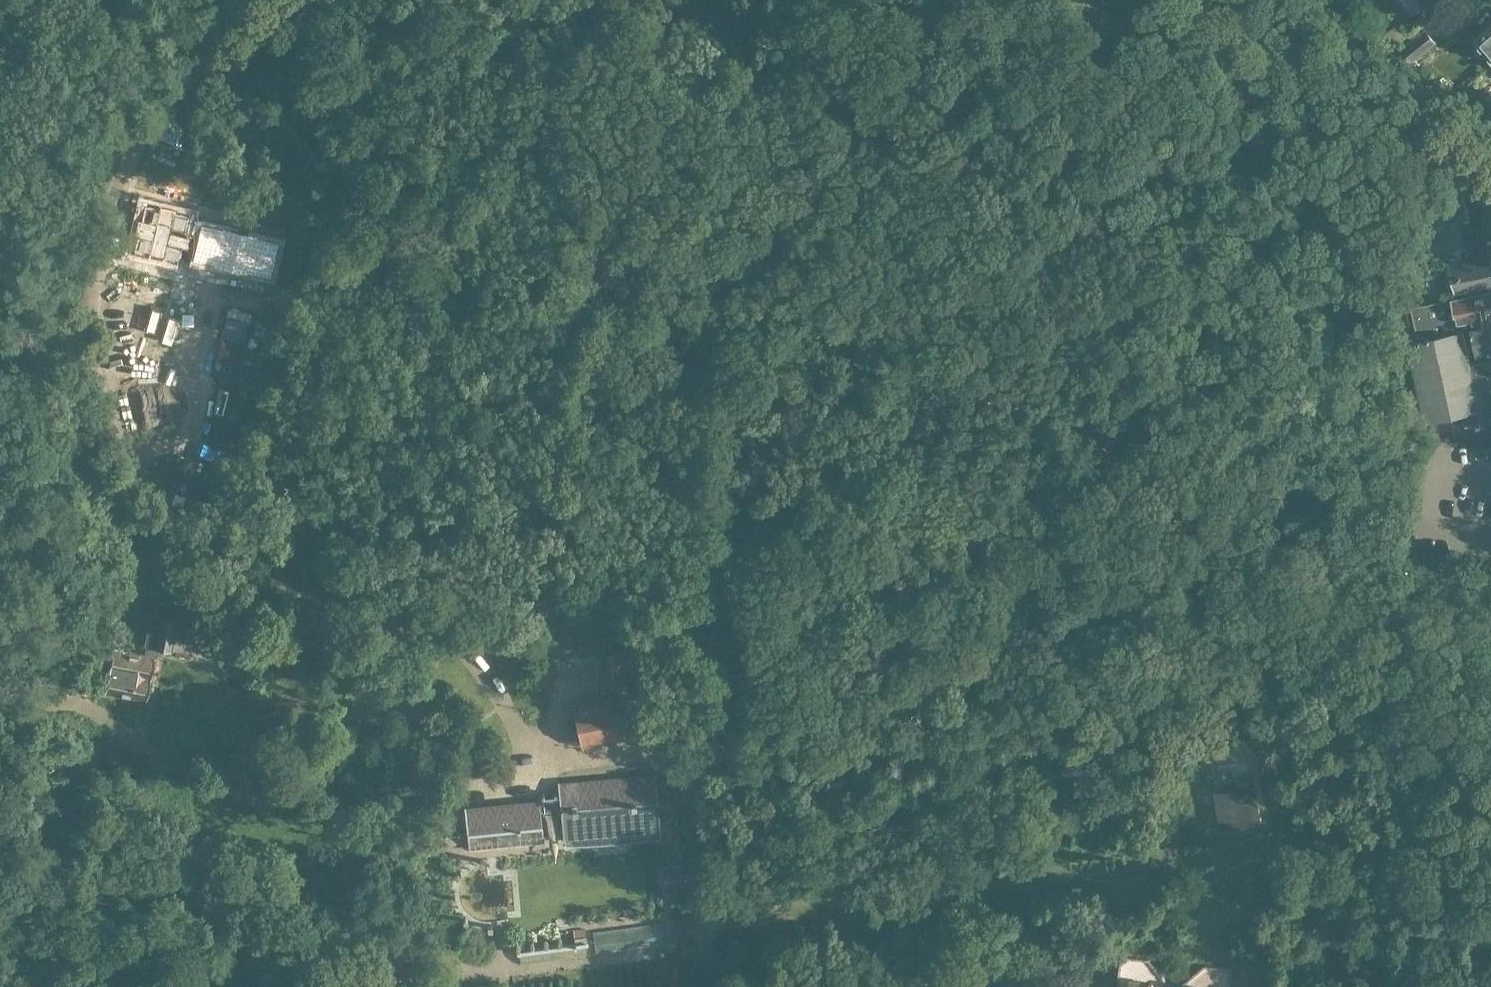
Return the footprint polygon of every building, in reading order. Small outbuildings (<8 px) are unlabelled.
[(1490,51),(1490,20),(1476,33),(1490,51)] [(1406,38),(1395,25),(1384,35),(1395,48),(1406,38)] [(1399,48),(1411,62),(1437,41),(1425,27),(1399,48)] [(1490,121),(1490,100),(1481,109),(1488,116),(1488,117),(1490,121)] [(1399,234),(1422,260),(1463,240),(1467,258),(1449,262),(1456,291),(1490,283),(1490,259),(1474,186),(1449,191),(1399,234)] [(156,225),(136,221),(133,235),(153,239),(149,258),(164,261),(168,243),(189,247),(195,248),(192,260),(270,277),(278,240),(200,224),(198,234),(171,229),(174,213),(159,210),(156,225)] [(1407,340),(1417,386),(1425,419),(1462,411),(1465,427),(1490,421),(1490,283),(1456,291),(1457,296),(1411,306),(1417,338),(1407,340)] [(218,360),(260,365),(263,338),(221,334),(218,360)] [(577,603),(573,587),(536,602),(542,618),(551,614),(577,603)] [(98,676),(95,690),(145,700),(154,655),(152,654),(154,645),(170,648),(175,619),(150,615),(145,643),(146,643),(145,653),(129,650),(130,641),(106,636),(101,661),(109,663),(106,678),(98,676)] [(601,653),(608,688),(637,682),(631,647),(601,653)] [(631,736),(623,700),(621,694),(573,705),(583,747),(631,736)] [(662,833),(658,799),(655,773),(559,781),(560,796),(542,797),(543,802),(539,802),(539,799),(464,806),(469,851),(544,843),(541,809),(542,809),(543,812),(544,814),(547,816),(548,817),(550,817),(553,816),(555,815),(557,813),(557,811),(557,809),(560,809),(562,841),(564,841),(564,843),(595,841),(622,839),(659,835),(659,833),(662,833)] [(1262,821),(1256,780),(1215,786),(1221,827),(1262,821)] [(596,951),(663,942),(661,920),(593,929),(596,951)] [(531,946),(519,947),(520,957),(587,953),(586,936),(551,938),(551,937),(531,938),(531,946)] [(1233,968),(1204,965),(1180,984),(1169,983),(1148,958),(1120,955),(1116,986),(1230,986),(1233,968)]
